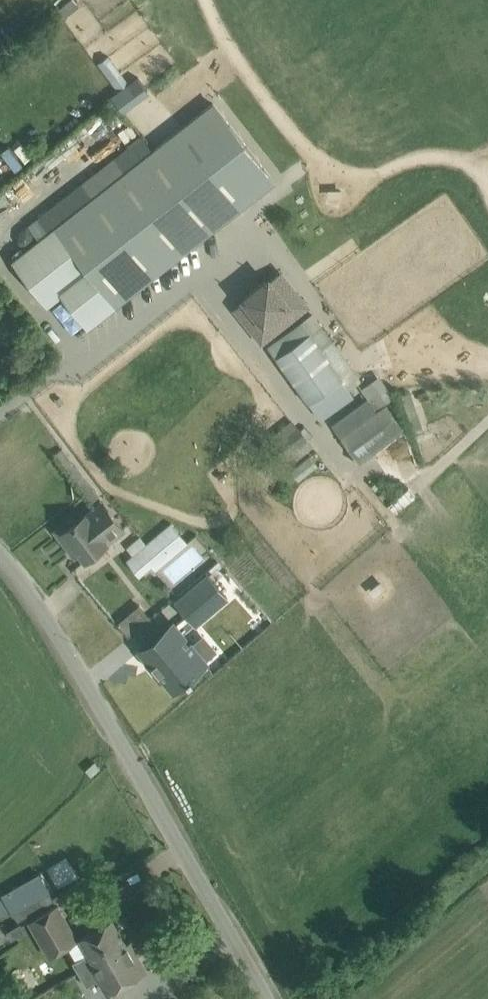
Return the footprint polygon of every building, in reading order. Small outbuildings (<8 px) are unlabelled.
[(109,55),(99,62),(119,89),(129,81),(109,55)] [(138,76),(112,95),(121,108),(147,89),(138,76)] [(14,259),(49,303),(63,292),(90,325),(118,303),(275,181),(214,102),(14,259)] [(236,307),(262,340),(263,339),(254,328),(297,294),(306,306),(307,305),(280,272),(269,281),(248,297),(236,307)] [(314,311),(269,344),(308,401),(310,400),(317,411),(362,378),(314,311)] [(369,398),(332,425),(341,437),(359,463),(405,429),(387,404),(378,411),(376,408),(369,398)] [(71,551),(76,547),(85,559),(124,529),(102,501),(78,520),(74,516),(56,530),(71,551)] [(140,549),(156,568),(187,542),(171,523),(140,549)] [(208,574),(176,601),(190,617),(195,623),(196,624),(228,598),(208,574)] [(121,617),(128,633),(151,623),(144,607),(121,617)] [(173,622),(139,649),(174,690),(188,678),(190,680),(194,676),(193,674),(207,662),(206,660),(192,644),(183,633),(178,628),(173,622)] [(95,761),(86,769),(91,774),(100,767),(95,761)] [(41,873),(3,895),(14,915),(15,914),(19,921),(55,901),(51,893),(41,873)] [(79,938),(58,902),(28,920),(49,955),(79,938)] [(74,961),(86,983),(100,975),(108,991),(145,969),(130,942),(126,944),(112,919),(82,936),(91,951),(74,961)] [(21,924),(8,932),(13,939),(13,940),(26,933),(22,925),(21,924)]
